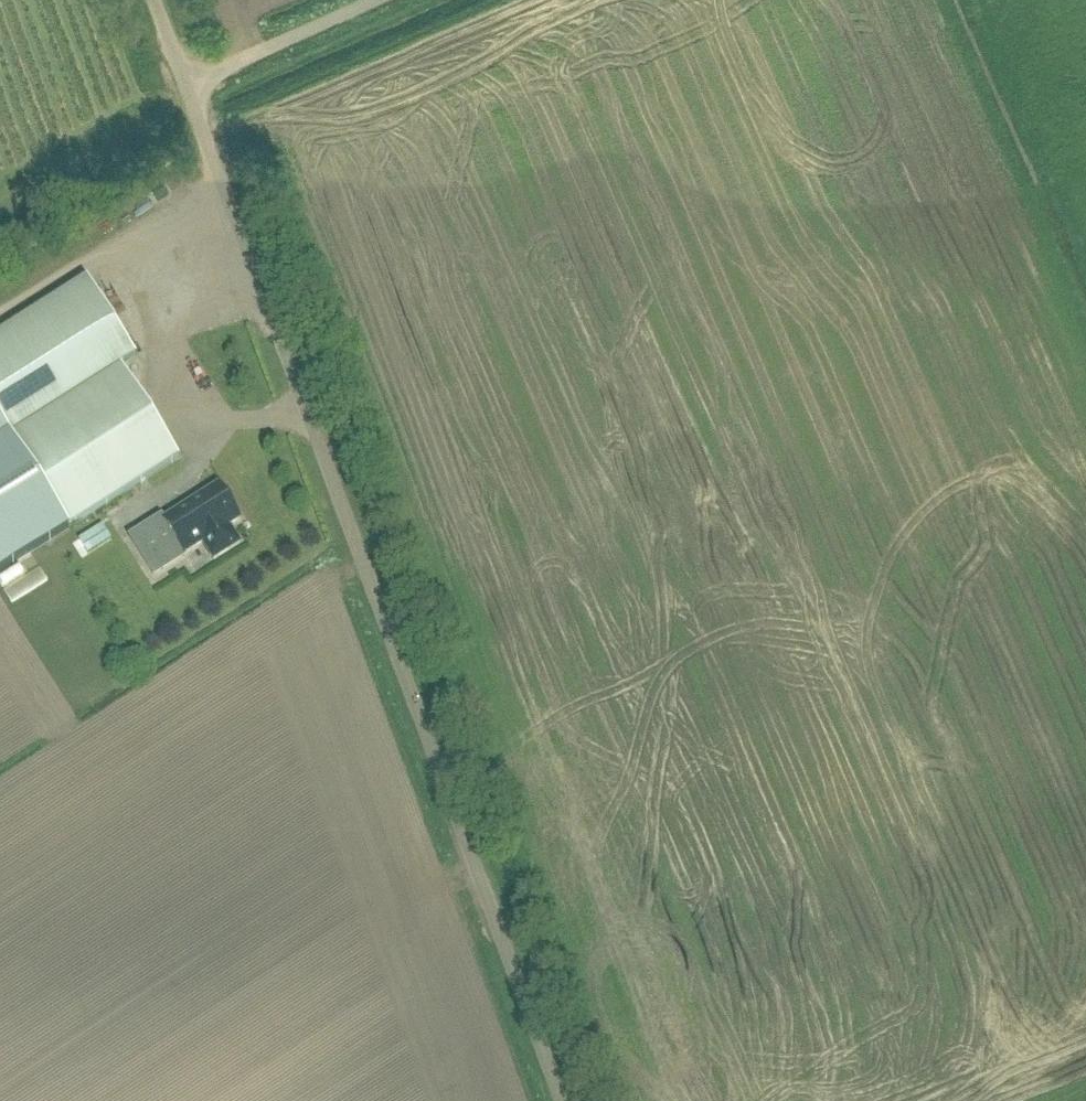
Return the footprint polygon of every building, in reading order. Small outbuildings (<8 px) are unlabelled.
[(69,531),(180,460),(121,368),(136,358),(88,281),(0,337),(0,574),(69,531)] [(241,522),(219,488),(163,523),(185,557),(203,545),(214,562),(240,546),(229,529),(241,522)]
